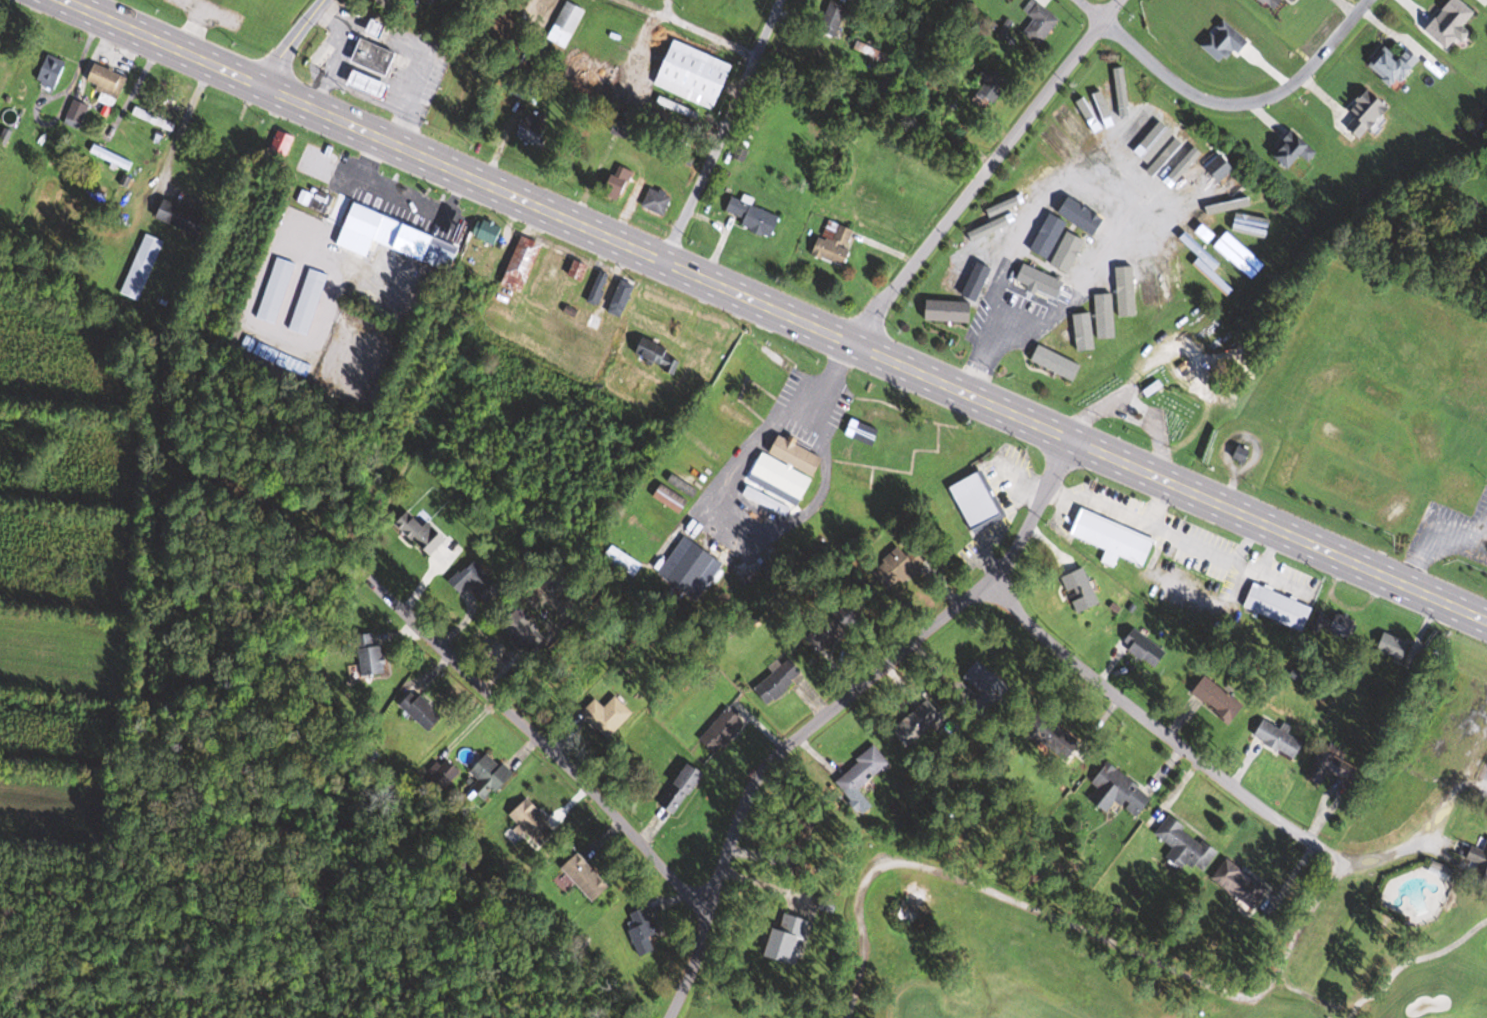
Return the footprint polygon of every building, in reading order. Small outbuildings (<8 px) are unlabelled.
[(1034,0),(1032,0),(1024,10),(1035,19),(1023,33),(1039,47),(1060,22),(1034,0)] [(1276,11),(1285,0),(1262,0),(1276,11)] [(1464,43),(1473,33),(1465,26),(1476,13),(1461,0),(1451,0),(1426,29),(1449,49),(1458,38),(1464,43)] [(587,12),(569,1),(546,37),(564,48),(587,12)] [(848,6),(832,1),(821,32),(836,38),(848,6)] [(381,38),(387,26),(376,20),(369,31),(381,38)] [(950,43),(957,29),(939,20),(932,35),(950,43)] [(1241,54),(1251,43),(1225,21),(1203,46),(1224,64),(1236,50),(1241,54)] [(352,62),(388,77),(398,53),(362,38),(352,62)] [(735,65),(675,40),(656,86),(715,111),(735,65)] [(1370,66),(1397,89),(1423,59),(1410,48),(1400,60),(1386,48),(1370,66)] [(69,64),(49,54),(36,81),(56,90),(69,64)] [(85,85),(118,100),(128,78),(95,63),(85,85)] [(980,87),(972,101),(991,112),(1009,80),(985,66),(975,83),(980,87)] [(392,85),(355,71),(349,85),(386,100),(392,85)] [(1361,140),(1391,109),(1370,89),(1349,111),(1356,118),(1347,127),(1361,140)] [(700,113),(660,96),(656,105),(696,122),(700,113)] [(1104,107),(1087,98),(1073,125),(1091,133),(1104,107)] [(63,123),(79,130),(89,106),(74,99),(63,123)] [(175,124),(136,107),(133,116),(171,132),(175,124)] [(1153,159),(1176,121),(1160,111),(1137,150),(1153,159)] [(526,115),(516,135),(536,145),(546,125),(526,115)] [(270,150),(287,157),(295,135),(278,128),(270,150)] [(1294,170),(1304,158),(1310,163),(1320,152),(1293,129),(1273,153),(1294,170)] [(91,153),(129,172),(133,164),(94,145),(91,153)] [(1207,167),(1221,183),(1236,169),(1222,154),(1207,167)] [(615,175),(610,174),(603,196),(622,202),(631,170),(618,166),(615,175)] [(322,213),(329,199),(303,187),(296,201),(322,213)] [(642,208),(665,216),(672,196),(649,188),(642,208)] [(988,233),(1028,204),(1016,188),(976,216),(988,233)] [(1113,208),(1083,188),(1073,202),(1103,223),(1113,208)] [(751,206),(753,199),(745,196),(743,201),(733,197),(724,220),(773,238),(781,217),(751,206)] [(156,218),(200,236),(209,216),(164,198),(156,218)] [(337,245),(376,259),(392,216),(353,202),(337,245)] [(503,228),(480,218),(472,235),(495,246),(503,228)] [(1032,252),(1047,258),(1061,225),(1046,218),(1032,252)] [(814,256),(844,266),(856,230),(826,220),(814,256)] [(450,271),(460,246),(405,224),(395,249),(450,271)] [(1179,244),(1209,274),(1222,260),(1192,231),(1179,244)] [(121,294),(140,301),(164,240),(145,233),(121,294)] [(501,285),(520,294),(543,242),(523,234),(501,285)] [(1060,263),(1075,275),(1096,249),(1081,237),(1060,263)] [(945,275),(993,264),(989,244),(940,254),(945,275)] [(564,253),(554,250),(542,280),(552,284),(564,253)] [(257,318),(276,324),(295,263),(276,257),(257,318)] [(589,264),(576,258),(568,277),(581,283),(589,264)] [(1049,297),(1057,279),(1023,264),(1015,282),(1049,297)] [(328,274),(308,268),(289,330),(308,335),(328,274)] [(611,274),(601,270),(587,301),(597,306),(611,274)] [(940,296),(984,293),(983,275),(939,278),(940,296)] [(1142,289),(1130,275),(1091,306),(1103,321),(1142,289)] [(607,312),(622,318),(636,284),(622,278),(607,312)] [(932,316),(962,331),(971,314),(941,298),(932,316)] [(1054,334),(1067,351),(1094,329),(1081,313),(1054,334)] [(675,374),(679,359),(669,356),(672,345),(640,337),(636,354),(665,362),(662,370),(675,374)] [(1083,366),(1038,343),(1030,360),(1056,373),(1052,380),(1071,390),(1083,366)] [(748,482),(798,506),(813,475),(815,477),(825,457),(779,435),(770,455),(763,451),(748,482)] [(951,485),(972,532),(1005,517),(984,470),(951,485)] [(688,503),(656,479),(640,500),(673,524),(688,503)] [(1157,539),(1083,508),(1072,535),(1107,549),(1102,561),(1115,567),(1120,556),(1146,566),(1157,539)] [(447,539),(417,509),(400,527),(430,556),(447,539)] [(658,576),(699,601),(724,561),(684,536),(658,576)] [(631,580),(642,566),(612,544),(602,558),(631,580)] [(917,547),(908,555),(898,545),(880,564),(901,584),(928,558),(917,547)] [(461,593),(472,583),(488,602),(502,590),(474,558),(449,580),(461,593)] [(1062,577),(1068,593),(1072,592),(1079,612),(1100,605),(1086,568),(1062,577)] [(1253,583),(1243,609),(1304,631),(1313,605),(1253,583)] [(822,653),(870,609),(856,594),(808,638),(822,653)] [(1310,627),(1348,639),(1354,620),(1316,608),(1310,627)] [(502,626),(530,655),(546,638),(518,610),(502,626)] [(1156,669),(1168,653),(1136,628),(1124,644),(1156,669)] [(1375,648),(1402,662),(1412,644),(1384,630),(1375,648)] [(382,644),(373,645),(372,633),(357,635),(363,676),(386,672),(382,644)] [(771,705),(804,673),(788,658),(756,690),(771,705)] [(1193,693),(1231,725),(1246,707),(1208,675),(1193,693)] [(401,704),(429,732),(443,717),(415,690),(401,704)] [(632,712),(615,695),(595,716),(612,733),(632,712)] [(904,730),(926,741),(942,709),(920,698),(904,730)] [(701,739),(718,754),(745,721),(728,707),(701,739)] [(1024,733),(1071,761),(1083,741),(1035,713),(1024,733)] [(1305,741),(1284,733),(1286,730),(1263,720),(1255,739),(1298,757),(1305,741)] [(1323,748),(1307,776),(1322,785),(1330,770),(1352,783),(1360,769),(1333,754),(1323,748)] [(471,771),(479,780),(472,786),(487,801),(513,776),(490,752),(471,771)] [(432,774),(446,786),(460,770),(446,758),(432,774)] [(1153,800),(1109,761),(1091,781),(1099,788),(1091,797),(1107,812),(1117,801),(1136,818),(1153,800)] [(706,773),(692,763),(661,803),(675,814),(706,773)] [(510,815),(520,825),(515,830),(523,838),(527,834),(538,846),(557,829),(528,798),(510,815)] [(1167,857),(1185,869),(1189,862),(1205,872),(1220,850),(1169,816),(1156,835),(1174,847),(1167,857)] [(1484,850),(1472,846),(1468,859),(1475,861),(1470,879),(1486,884),(1486,840),(1484,850)] [(562,869),(595,902),(610,886),(578,853),(562,869)] [(1213,878),(1253,910),(1269,890),(1228,858),(1213,878)] [(655,951),(650,938),(659,935),(649,907),(631,913),(636,928),(630,930),(639,956),(655,951)] [(797,964),(809,919),(781,912),(769,956),(797,964)]
